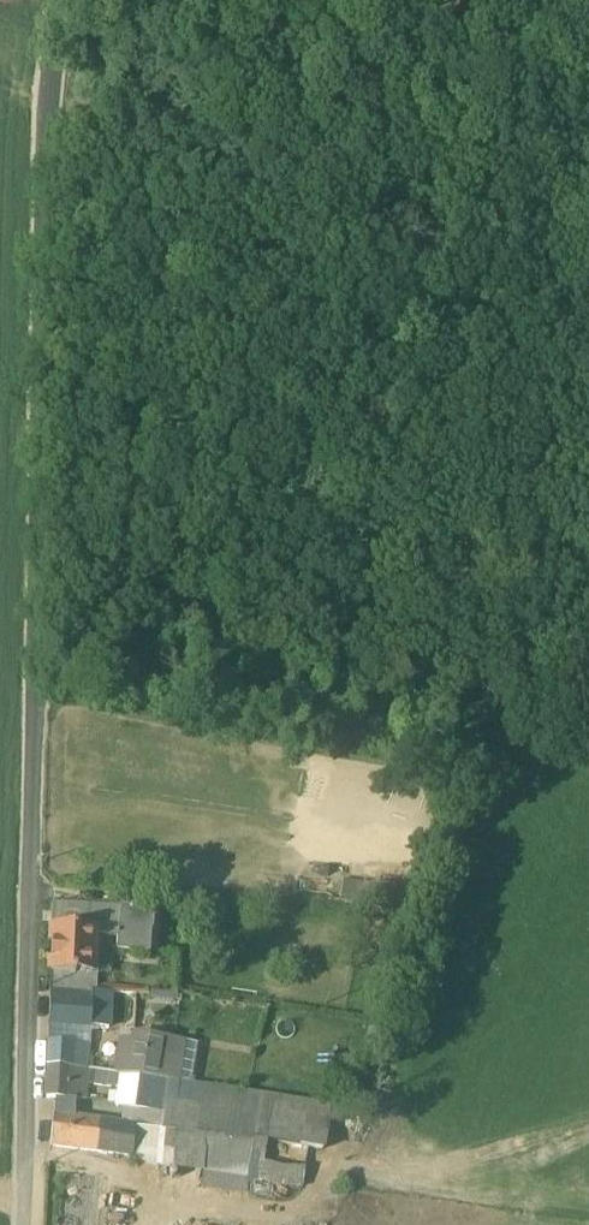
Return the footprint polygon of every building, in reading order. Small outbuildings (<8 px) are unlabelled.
[(120,910),(54,907),(53,931),(92,933),(117,939),(119,917),(120,910)] [(151,933),(152,921),(127,918),(119,917),(117,939),(129,940),(128,954),(147,956),(148,956),(151,933)] [(92,933),(53,931),(51,973),(90,975),(92,933)] [(90,997),(50,993),(49,1026),(88,1028),(90,997)] [(133,1036),(132,1042),(120,1041),(115,1075),(120,1076),(139,1078),(157,1080),(163,1041),(133,1036)] [(163,1041),(157,1080),(167,1082),(177,1083),(183,1044),(163,1041)] [(90,1047),(49,1043),(48,1067),(89,1072),(90,1047)] [(89,1072),(48,1067),(46,1099),(85,1101),(87,1085),(89,1072)] [(120,1076),(115,1075),(89,1072),(87,1085),(119,1090),(120,1076)] [(139,1078),(120,1076),(119,1090),(117,1108),(135,1111),(139,1078)] [(157,1080),(139,1078),(135,1111),(154,1112),(156,1096),(164,1097),(167,1082),(157,1080)] [(136,1128),(131,1158),(201,1168),(198,1187),(279,1199),(282,1183),(300,1185),(302,1168),(264,1162),(267,1142),(324,1151),(331,1107),(177,1083),(167,1082),(164,1097),(156,1096),(154,1112),(162,1113),(159,1132),(136,1128)] [(82,1120),(53,1116),(50,1147),(97,1153),(100,1123),(88,1121),(88,1115),(83,1115),(82,1120)] [(136,1128),(100,1123),(97,1153),(131,1158),(136,1128)]
